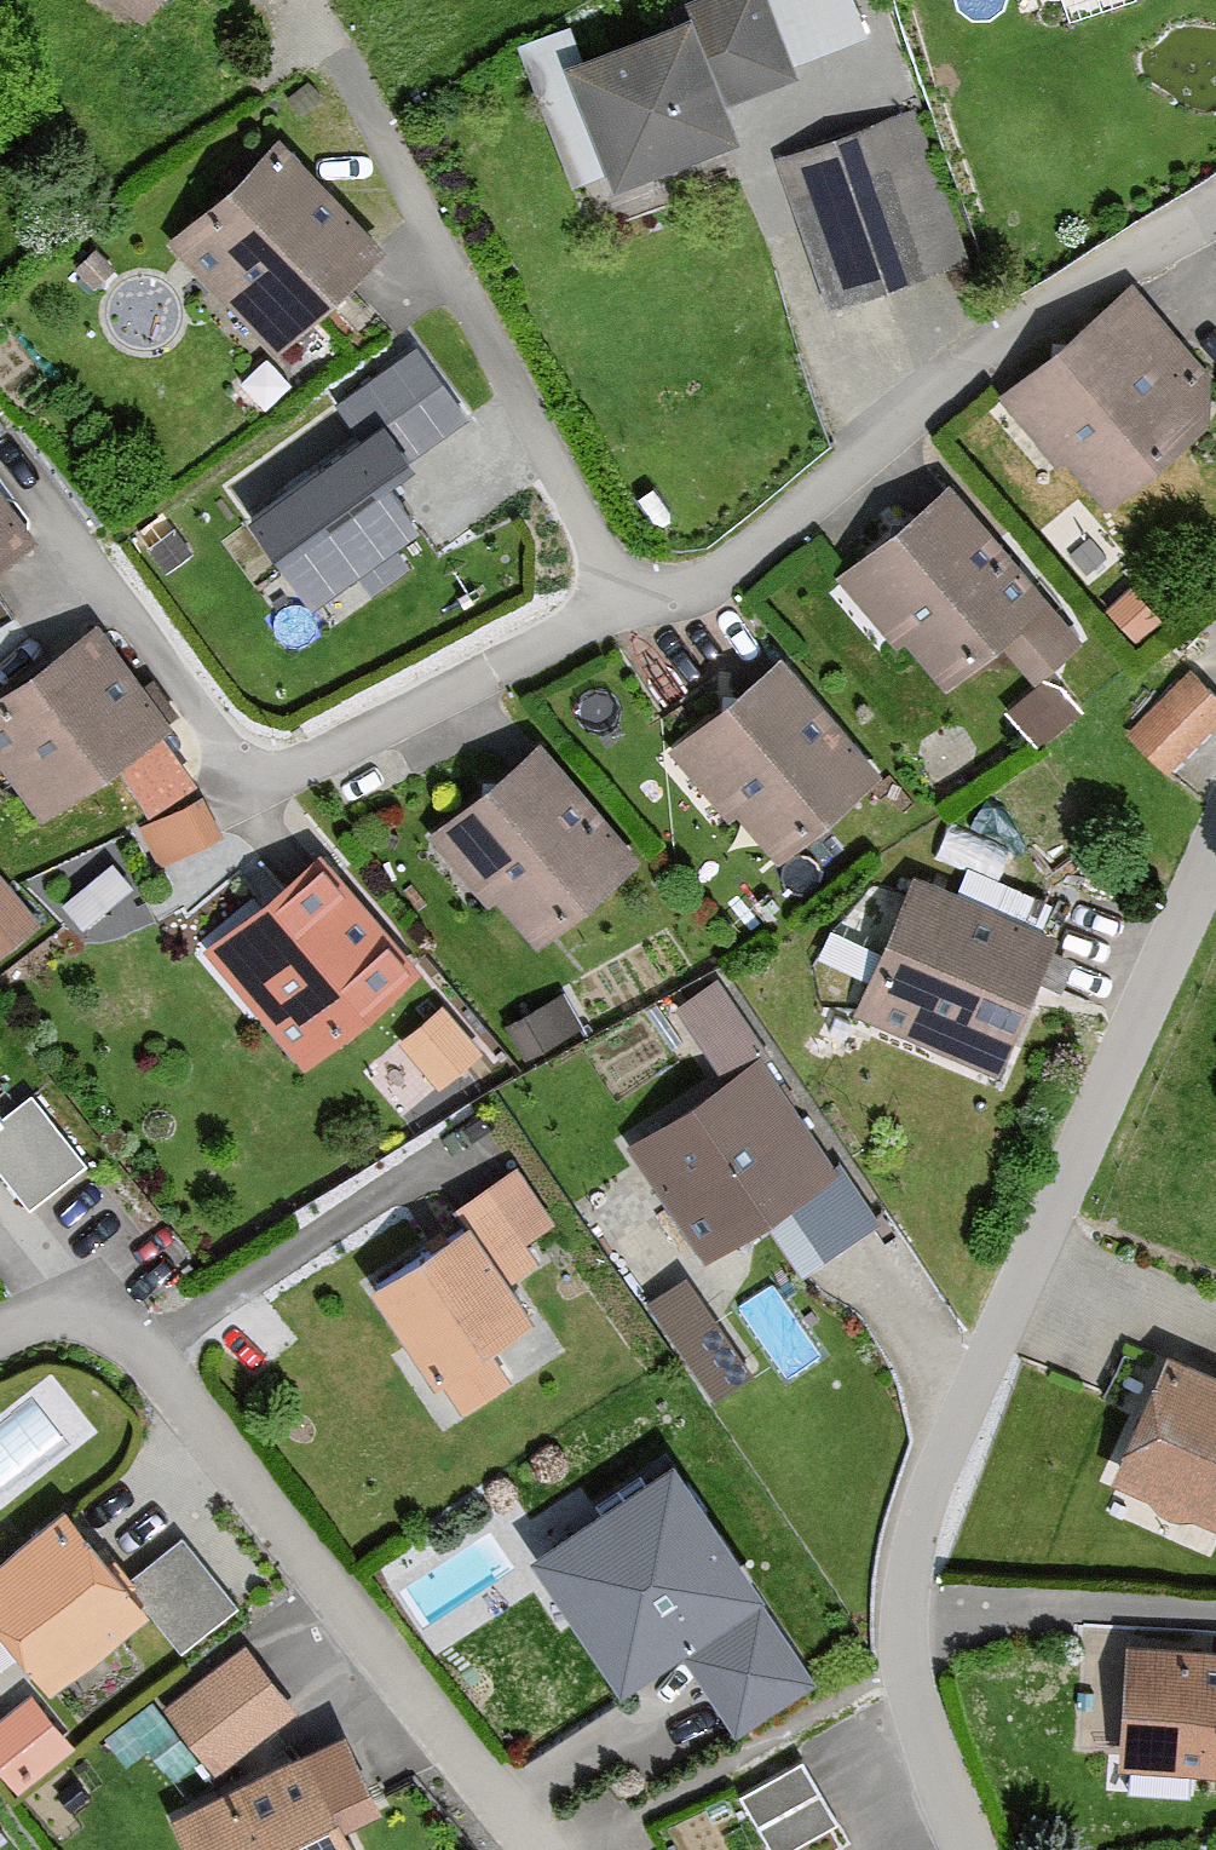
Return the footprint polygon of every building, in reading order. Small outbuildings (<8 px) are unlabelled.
[(131,40),(158,0),(79,0),(131,40)] [(566,69),(608,189),(737,145),(725,111),(789,89),(758,0),(697,0),(669,10),(676,31),(566,69)] [(894,125),(768,168),(817,314),(944,271),(894,125)] [(378,249),(272,141),(164,246),(270,354),(378,249)] [(1118,291),(992,401),(1092,515),(1215,406),(1215,403),(1118,291)] [(366,429),(256,509),(313,587),(414,514),(381,468),(463,409),(417,346),(345,399),(366,429)] [(1077,646),(936,490),(827,578),(910,678),(935,697),(997,648),(1024,686),(1077,646)] [(0,510),(0,564),(24,544),(0,510)] [(1128,587),(1104,611),(1136,643),(1160,619),(1128,587)] [(0,693),(0,792),(25,826),(164,738),(80,638),(0,693)] [(873,781),(774,659),(662,758),(771,867),(873,781)] [(1123,731),(1162,777),(1215,730),(1215,700),(1192,672),(1123,731)] [(1009,710),(1037,748),(1082,715),(1055,677),(1009,710)] [(629,861),(528,750),(416,848),(522,960),(629,861)] [(411,976),(307,860),(195,958),(296,1070),(411,976)] [(907,870),(847,1023),(983,1091),(1045,943),(907,870)] [(42,928),(0,878),(0,963),(42,928)] [(506,1027),(526,1062),(582,1031),(562,996),(506,1027)] [(481,1055),(442,1007),(399,1042),(437,1090),(481,1055)] [(745,1065),(615,1151),(694,1267),(828,1176),(745,1065)] [(367,1288),(428,1387),(538,1331),(501,1274),(553,1229),(511,1170),(367,1288)] [(771,1274),(741,1295),(784,1353),(814,1332),(771,1274)] [(687,1278),(646,1305),(711,1402),(752,1375),(687,1278)] [(1152,1362),(1098,1483),(1215,1535),(1215,1390),(1152,1362)] [(671,1470),(526,1560),(610,1699),(675,1657),(754,1606),(671,1470)] [(0,1551),(0,1639),(40,1694),(145,1618),(61,1506),(0,1551)] [(128,1564),(181,1636),(236,1596),(183,1524),(128,1564)] [(801,1686),(754,1606),(675,1657),(729,1740),(801,1686)] [(231,1650),(151,1704),(203,1781),(280,1717),(231,1650)] [(1115,1652),(1108,1773),(1215,1779),(1215,1658),(1115,1652)] [(802,1748),(741,1781),(775,1844),(836,1811),(802,1748)] [(172,1849),(341,1849),(299,1758),(159,1821),(172,1849)]
